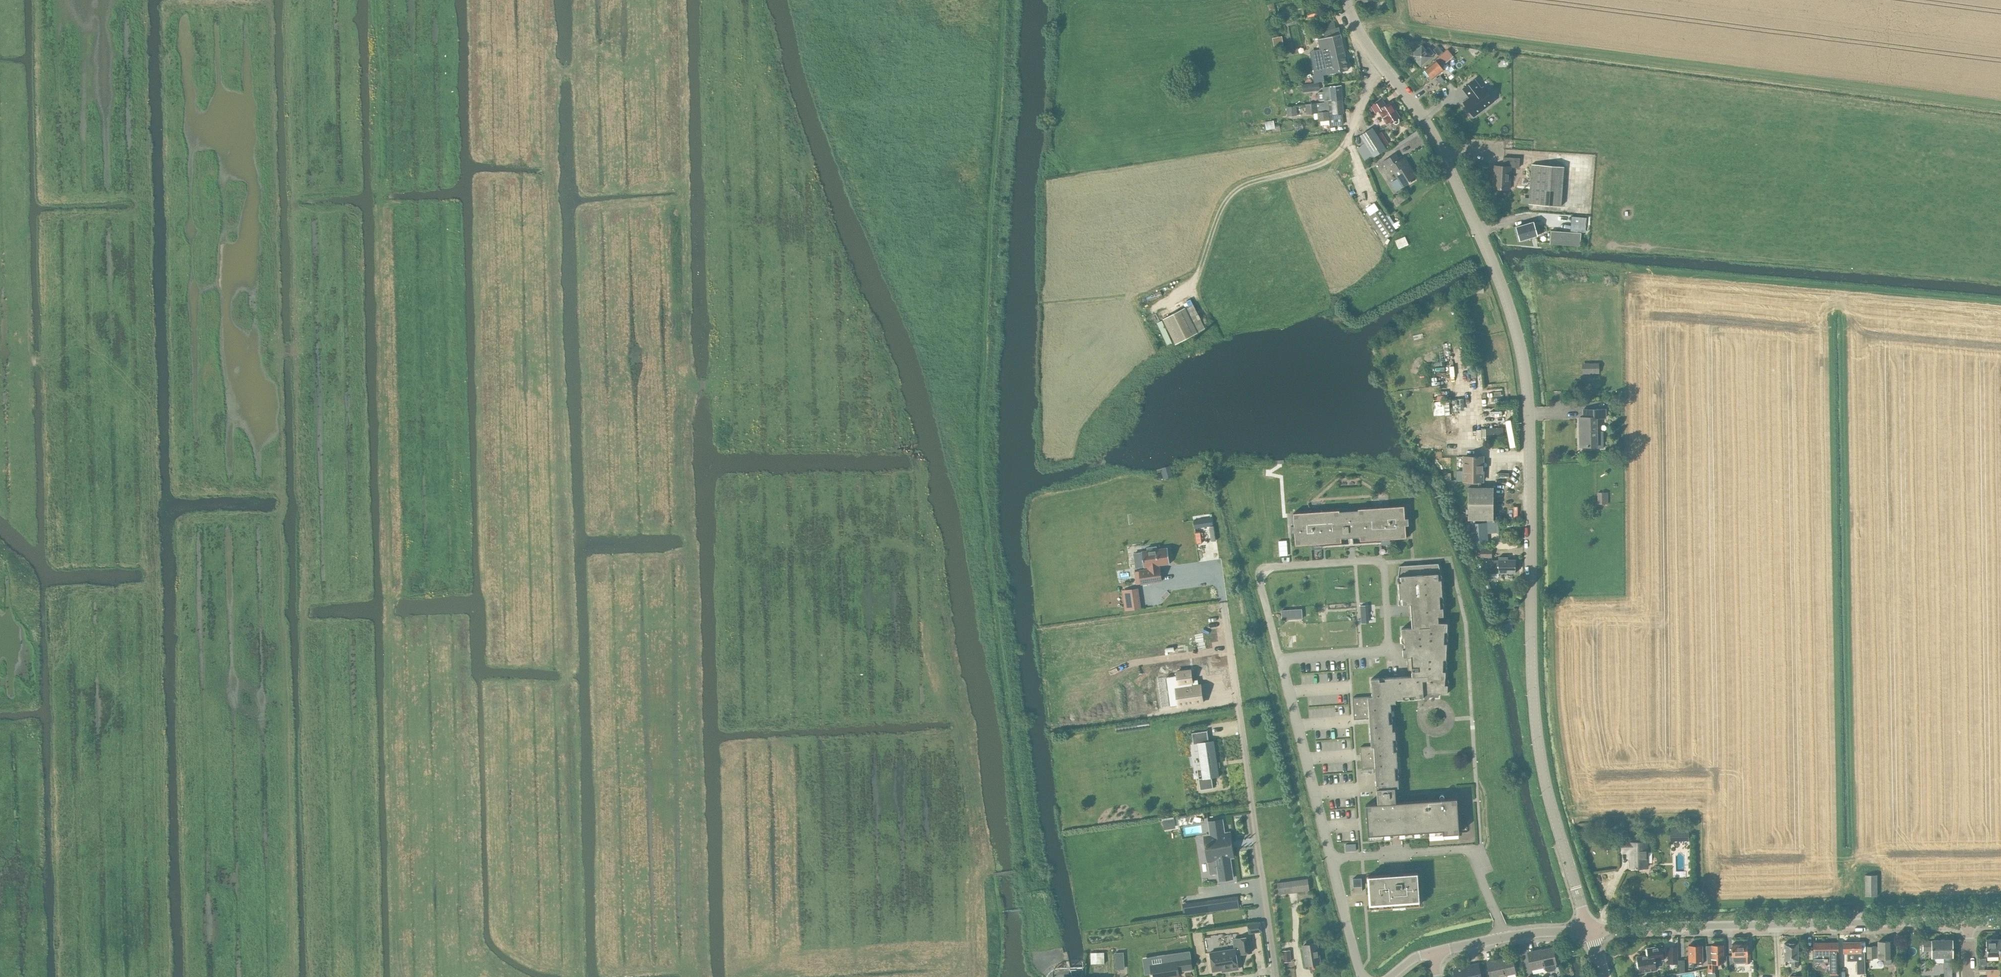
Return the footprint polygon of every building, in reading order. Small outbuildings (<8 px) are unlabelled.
[(1321,52),(1324,66),(1312,68),(1315,82),(1324,80),(1322,75),(1325,74),(1325,75),(1329,74),(1329,73),(1348,69),(1340,34),(1340,33),(1339,27),(1324,31),(1325,37),(1318,39),(1318,41),(1309,43),(1311,54),(1321,52)] [(1282,36),(1272,38),(1274,47),(1283,45),(1282,36)] [(1401,42),(1396,43),(1398,51),(1405,49),(1404,42),(1403,41),(1401,42)] [(1426,50),(1422,45),(1411,54),(1421,65),(1431,56),(1435,53),(1429,47),(1426,50)] [(1433,49),(1439,56),(1443,52),(1438,46),(1433,49)] [(1434,61),(1424,69),(1432,79),(1444,69),(1441,66),(1453,55),(1447,49),(1435,60),(1434,61)] [(1440,75),(1436,78),(1440,83),(1438,85),(1441,89),(1447,84),(1444,80),(1440,75)] [(1475,80),(1463,88),(1470,97),(1463,102),(1474,116),(1494,101),(1483,87),(1481,88),(1475,80)] [(1319,82),(1302,84),(1303,92),(1320,90),(1319,82)] [(1330,119),(1330,125),(1343,124),(1342,113),(1344,113),(1341,85),(1326,87),(1324,87),(1324,91),(1318,92),(1319,100),(1325,100),(1325,102),(1306,104),(1307,113),(1319,112),(1320,120),(1330,119)] [(1399,117),(1400,116),(1390,101),(1385,104),(1382,99),(1372,106),(1376,112),(1378,110),(1388,124),(1392,122),(1393,123),(1396,124),(1400,122),(1400,119),(1399,117)] [(1291,106),(1286,107),(1287,116),(1288,116),(1293,116),(1294,115),(1297,115),(1296,106),(1292,106),(1291,106)] [(1374,156),(1386,148),(1372,128),(1361,135),(1374,156)] [(1403,187),(1418,178),(1404,156),(1400,159),(1396,153),(1383,161),(1387,168),(1390,166),(1403,187)] [(1504,167),(1495,166),(1494,189),(1510,190),(1511,168),(1520,169),(1520,159),(1504,158),(1504,167)] [(1529,204),(1561,206),(1564,166),(1532,164),(1529,198),(1529,204)] [(1385,236),(1394,230),(1381,210),(1371,216),(1385,236)] [(1571,216),(1571,223),(1586,225),(1586,217),(1571,216)] [(1533,222),(1517,227),(1521,239),(1541,233),(1538,222),(1534,223),(1533,222)] [(1551,230),(1550,243),(1580,245),(1581,232),(1551,230)] [(1408,245),(1405,236),(1395,240),(1399,249),(1408,245)] [(1176,343),(1206,328),(1193,303),(1185,308),(1185,307),(1163,318),(1176,343)] [(1168,345),(1172,342),(1162,320),(1157,322),(1168,345)] [(1599,364),(1582,364),(1583,375),(1600,375),(1599,364)] [(1584,417),(1579,417),(1579,419),(1580,446),(1597,446),(1597,448),(1602,448),(1603,448),(1603,433),(1597,433),(1597,417),(1606,417),(1606,409),(1583,409),(1584,417)] [(1465,457),(1464,470),(1456,470),(1456,481),(1464,481),(1465,481),(1465,487),(1468,488),(1468,519),(1494,520),(1493,487),(1481,487),(1481,481),(1482,481),(1483,472),(1481,471),(1481,457),(1465,457)] [(1291,526),(1292,533),(1295,533),(1296,545),(1311,544),(1312,544),(1311,541),(1321,540),(1321,546),(1325,545),(1326,545),(1326,543),(1342,542),(1342,538),(1347,538),(1355,538),(1360,537),(1361,541),(1377,540),(1377,542),(1382,542),(1381,536),(1391,535),(1391,539),(1407,538),(1406,526),(1409,525),(1409,518),(1405,518),(1405,506),(1388,507),(1388,508),(1375,509),(1375,508),(1359,509),(1359,510),(1340,511),(1340,510),(1324,511),(1324,512),(1310,513),(1310,512),(1294,513),(1295,526),(1291,526)] [(1472,543),(1488,542),(1487,523),(1471,524),(1471,530),(1465,531),(1466,540),(1472,540),(1472,543)] [(1139,570),(1135,571),(1137,584),(1141,583),(1141,584),(1162,581),(1160,566),(1160,565),(1169,564),(1167,547),(1158,548),(1157,546),(1147,547),(1148,550),(1142,551),(1144,567),(1144,568),(1148,567),(1148,568),(1139,569),(1139,570)] [(1492,569),(1490,569),(1490,573),(1490,576),(1498,576),(1499,576),(1499,575),(1499,573),(1516,573),(1516,560),(1516,559),(1508,559),(1508,556),(1499,556),(1499,559),(1496,559),(1495,559),(1492,559),(1492,560),(1492,569)] [(1373,696),(1353,698),(1354,706),(1355,720),(1370,719),(1370,724),(1370,725),(1371,746),(1369,747),(1361,747),(1361,754),(1361,755),(1361,761),(1362,769),(1376,768),(1376,781),(1377,789),(1378,803),(1373,803),(1366,804),(1369,839),(1390,837),(1397,836),(1402,836),(1427,834),(1459,832),(1456,798),(1400,803),(1396,803),(1395,787),(1399,786),(1399,779),(1397,779),(1396,767),(1398,767),(1397,751),(1395,751),(1394,739),(1396,739),(1396,731),(1393,731),(1393,723),(1390,723),(1389,711),(1392,711),(1392,703),(1396,703),(1396,699),(1404,699),(1403,695),(1416,694),(1416,698),(1418,698),(1424,698),(1424,693),(1430,693),(1439,693),(1448,694),(1448,686),(1446,686),(1448,623),(1438,623),(1438,617),(1443,617),(1441,580),(1439,580),(1438,575),(1441,574),(1439,564),(1424,565),(1417,565),(1408,566),(1404,566),(1400,566),(1399,576),(1399,577),(1401,577),(1402,582),(1399,583),(1400,596),(1400,604),(1411,604),(1412,617),(1413,628),(1402,629),(1402,634),(1403,643),(1404,656),(1404,658),(1407,657),(1408,669),(1408,670),(1409,670),(1409,671),(1410,671),(1410,672),(1412,672),(1413,676),(1387,678),(1375,679),(1373,679),(1371,679),(1373,696)] [(1125,611),(1141,609),(1138,587),(1132,588),(1122,589),(1125,611)] [(1302,609),(1281,610),(1282,620),(1302,619),(1302,609)] [(1176,675),(1166,677),(1170,706),(1178,705),(1178,706),(1203,702),(1201,684),(1192,685),(1190,670),(1176,672),(1176,675)] [(1149,671),(1131,673),(1132,680),(1150,678),(1149,671)] [(1207,731),(1192,733),(1194,744),(1198,743),(1203,778),(1199,779),(1201,789),(1213,788),(1211,777),(1219,776),(1214,740),(1208,741),(1207,731)] [(1209,834),(1204,835),(1207,860),(1216,859),(1218,881),(1233,879),(1230,857),(1234,856),(1231,831),(1225,832),(1223,819),(1208,821),(1209,834)] [(1688,828),(1670,828),(1671,841),(1688,840),(1688,828)] [(1647,867),(1647,841),(1631,842),(1630,839),(1622,839),(1622,852),(1630,851),(1630,868),(1647,867)] [(1390,874),(1368,876),(1368,884),(1368,888),(1369,894),(1370,906),(1370,908),(1380,907),(1393,906),(1407,905),(1420,904),(1419,894),(1418,872),(1404,873),(1392,874),(1390,874)] [(1877,875),(1865,875),(1865,896),(1877,896),(1877,875)] [(1361,878),(1353,878),(1354,891),(1362,891),(1361,878)] [(1279,895),(1290,893),(1310,891),(1308,879),(1278,883),(1279,895)] [(1214,901),(1216,911),(1239,908),(1237,897),(1214,901)] [(1214,899),(1206,900),(1208,913),(1216,911),(1214,901),(1214,899)] [(1206,900),(1200,901),(1201,914),(1208,913),(1206,900)] [(1261,921),(1247,923),(1249,933),(1262,931),(1261,921)] [(1239,947),(1210,952),(1213,971),(1241,967),(1239,954),(1252,952),(1250,936),(1238,938),(1239,947)] [(1986,948),(1982,948),(1982,956),(1986,956),(1987,956),(1999,956),(2000,956),(2000,939),(1986,939),(1986,948)] [(1923,951),(1932,950),(1932,958),(1944,958),(1944,961),(1952,961),(1952,957),(1952,940),(1932,940),(1932,941),(1923,941),(1923,951)] [(1867,946),(1867,958),(1878,958),(1883,958),(1883,964),(1892,964),(1891,941),(1878,941),(1878,946),(1867,946)] [(1784,943),(1784,961),(1791,961),(1792,967),(1798,967),(1798,942),(1784,943)] [(1843,942),(1844,954),(1847,953),(1847,957),(1856,957),(1857,961),(1865,961),(1864,952),(1861,952),(1861,942),(1843,942)] [(1320,962),(1317,943),(1303,945),(1306,965),(1320,962)] [(1830,943),(1814,943),(1814,962),(1822,962),(1830,962),(1830,974),(1839,973),(1838,943),(1830,943)] [(1690,945),(1688,945),(1689,961),(1697,961),(1698,965),(1702,964),(1702,961),(1703,961),(1702,945),(1696,945),(1695,944),(1691,944),(1690,945)] [(1732,944),(1732,956),(1732,959),(1733,961),(1734,963),(1736,963),(1745,963),(1745,964),(1750,963),(1750,950),(1748,950),(1747,944),(1732,944)] [(1708,964),(1708,965),(1708,968),(1708,972),(1708,976),(1715,976),(1715,972),(1715,964),(1724,964),(1723,945),(1711,945),(1711,946),(1711,955),(1711,964),(1708,964)] [(1657,969),(1655,961),(1664,959),(1661,946),(1646,948),(1647,956),(1637,958),(1639,972),(1657,969)] [(1541,949),(1528,952),(1531,969),(1545,967),(1545,968),(1545,970),(1548,972),(1555,970),(1556,968),(1555,964),(1556,964),(1556,963),(1558,961),(1557,959),(1555,958),(1553,947),(1541,950),(1541,949)] [(1668,948),(1668,959),(1668,964),(1678,963),(1678,959),(1677,947),(1668,948)] [(1291,961),(1290,950),(1282,951),(1284,962),(1291,961)] [(1091,952),(1091,964),(1105,963),(1104,952),(1091,952)] [(1124,952),(1115,952),(1115,954),(1115,961),(1124,960),(1124,953),(1124,952)] [(1151,964),(1153,976),(1175,976),(1179,976),(1178,971),(1193,969),(1190,953),(1176,955),(1177,960),(1151,964)] [(1516,973),(1512,958),(1505,959),(1505,958),(1487,962),(1490,976),(1498,976),(1516,973)] [(1865,961),(1857,961),(1857,974),(1865,973),(1865,961)] [(1478,964),(1459,968),(1459,969),(1454,970),(1455,976),(1481,976),(1478,964)]
